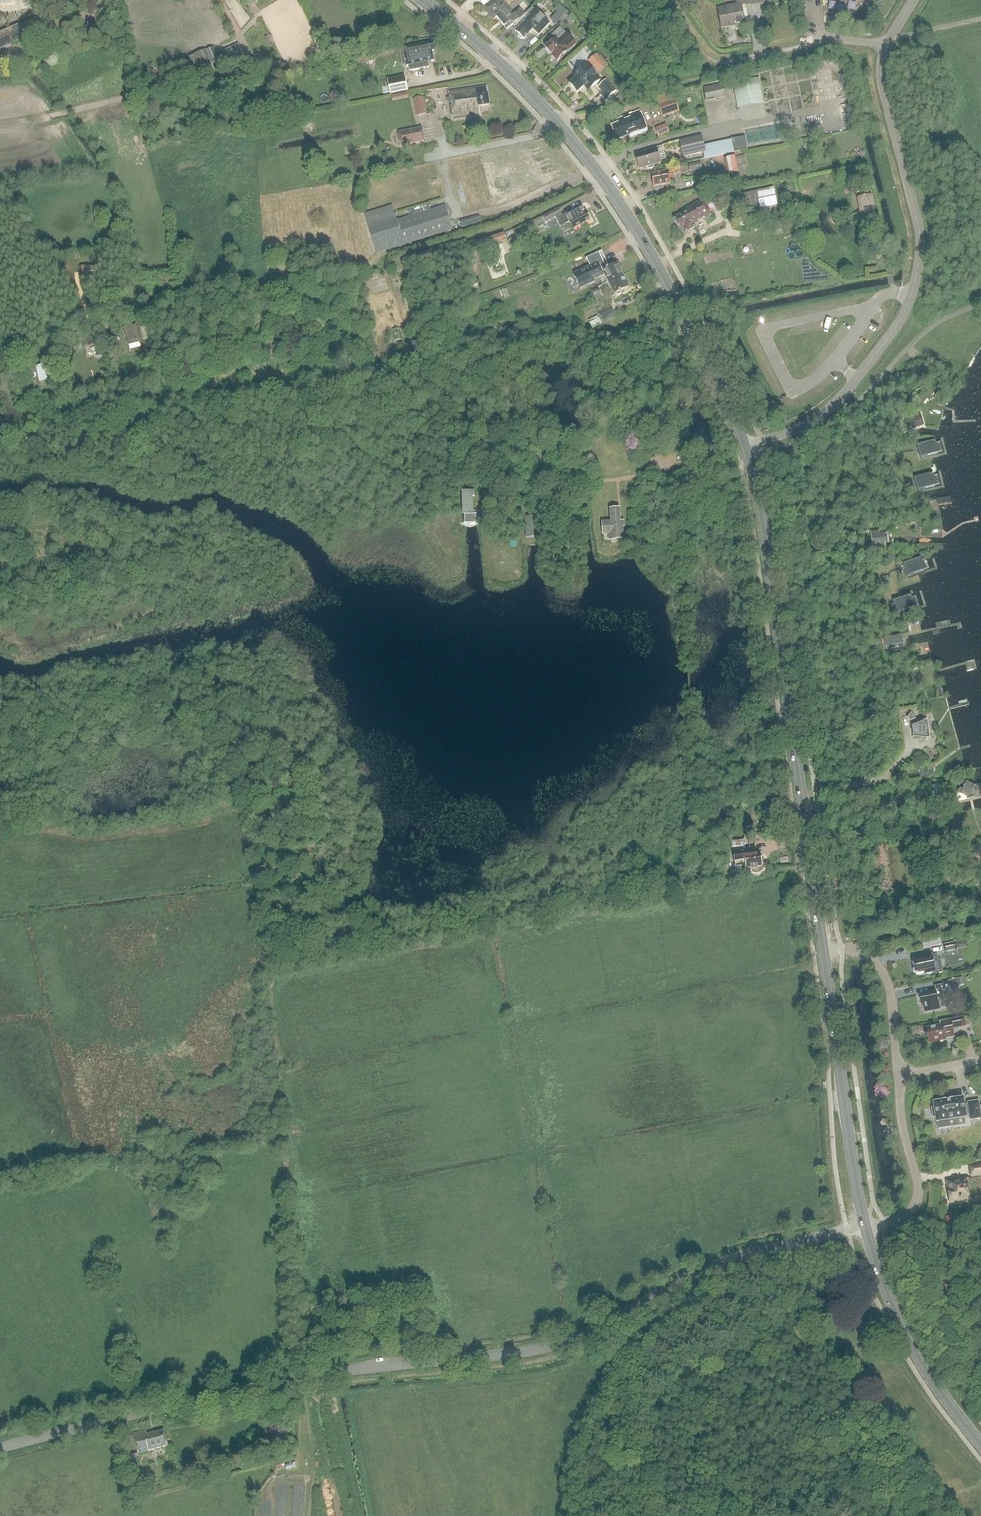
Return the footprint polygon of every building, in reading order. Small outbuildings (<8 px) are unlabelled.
[(525,14),(520,8),(514,14),(502,0),(495,0),(485,9),(494,19),(496,17),(506,29),(507,29),(513,24),(525,14)] [(730,27),(744,24),(741,6),(763,2),(763,0),(737,0),(737,2),(717,6),(721,28),(730,27)] [(525,14),(513,24),(518,29),(515,31),(517,33),(517,35),(521,38),(522,38),(523,39),(533,29),(538,35),(549,23),(532,7),(527,13),(526,13),(525,14)] [(566,14),(559,8),(550,18),(556,24),(566,14)] [(25,41),(41,35),(37,24),(21,31),(18,24),(0,32),(0,48),(24,37),(25,41)] [(554,39),(545,48),(557,61),(568,50),(567,49),(574,44),(566,35),(559,28),(551,35),(554,39)] [(210,62),(216,74),(246,60),(238,43),(216,53),(213,47),(189,58),(195,69),(210,62)] [(432,43),(398,50),(401,65),(408,64),(409,71),(429,67),(428,62),(434,61),(432,51),(434,51),(432,43)] [(597,71),(606,64),(596,52),(587,59),(597,71)] [(360,57),(361,63),(376,61),(374,54),(360,57)] [(574,75),(576,77),(569,83),(577,92),(584,86),(588,90),(600,79),(586,63),(574,75)] [(380,83),(382,95),(407,89),(404,76),(388,80),(388,81),(380,83)] [(737,106),(763,102),(759,77),(733,81),(737,106)] [(616,90),(606,79),(598,87),(602,92),(600,94),(605,100),(616,90)] [(258,80),(238,83),(239,90),(259,86),(258,80)] [(703,87),(705,101),(725,97),(723,83),(703,87)] [(479,106),(489,105),(487,86),(449,92),(453,118),(480,115),(479,106)] [(623,92),(619,95),(627,104),(633,103),(623,92)] [(669,93),(655,97),(662,117),(679,111),(675,98),(672,99),(669,93)] [(413,99),(416,115),(427,113),(424,96),(413,99)] [(617,98),(609,105),(610,106),(623,104),(617,98)] [(630,138),(647,132),(639,111),(618,119),(619,123),(613,125),(619,139),(629,135),(630,138)] [(666,124),(655,128),(659,136),(669,132),(666,124)] [(422,127),(398,132),(401,145),(424,140),(422,127)] [(701,135),(679,140),(683,157),(705,152),(701,135)] [(709,157),(747,148),(744,135),(706,143),(709,157)] [(653,167),(654,165),(654,163),(660,162),(657,149),(636,155),(639,168),(647,166),(647,167),(649,168),(653,167)] [(739,174),(736,156),(724,159),(727,176),(739,174)] [(702,169),(701,163),(688,166),(689,172),(702,169)] [(669,175),(678,173),(677,167),(668,169),(669,171),(652,174),(654,186),(670,183),(669,175)] [(741,212),(777,204),(774,188),(765,190),(765,188),(745,192),(745,194),(738,196),(741,212)] [(861,213),(874,210),(871,195),(869,195),(869,196),(859,198),(861,213)] [(694,224),(711,215),(703,200),(685,210),(687,213),(675,219),(680,228),(683,227),(686,233),(696,227),(694,224)] [(582,205),(562,216),(557,208),(542,216),(545,222),(555,217),(561,227),(569,222),(573,229),(590,220),(589,219),(590,217),(588,214),(586,214),(582,205)] [(377,253),(452,229),(445,206),(397,221),(392,206),(365,214),(377,253)] [(479,215),(460,222),(462,228),(481,221),(479,215)] [(507,241),(504,233),(478,241),(480,250),(507,241)] [(542,259),(532,265),(535,271),(535,272),(546,267),(542,259)] [(598,263),(573,275),(580,288),(605,276),(609,283),(623,275),(616,263),(602,271),(598,263)] [(615,295),(616,294),(617,295),(620,293),(620,292),(629,287),(623,275),(609,283),(615,295)] [(592,291),(596,300),(603,296),(599,287),(592,291)] [(605,323),(616,317),(610,305),(605,308),(603,304),(600,306),(599,302),(595,305),(605,323)] [(592,328),(601,323),(598,316),(589,321),(592,328)] [(145,322),(139,324),(143,341),(149,339),(145,322)] [(129,345),(141,342),(136,324),(124,327),(129,345)] [(392,330),(393,340),(402,339),(400,328),(392,330)] [(86,334),(88,345),(95,344),(97,356),(105,354),(103,337),(97,338),(96,332),(86,334)] [(410,362),(423,359),(418,341),(406,344),(410,362)] [(47,364),(36,366),(41,386),(51,383),(47,364)] [(904,419),(907,430),(924,425),(921,414),(904,419)] [(939,440),(915,445),(918,460),(942,455),(939,440)] [(542,453),(535,454),(537,470),(547,468),(546,459),(543,459),(542,453)] [(937,473),(913,479),(916,493),(940,487),(937,473)] [(465,524),(476,523),(475,513),(473,510),(472,497),(475,497),(474,491),(463,491),(465,524)] [(610,537),(623,536),(622,527),(620,527),(618,508),(611,509),(612,522),(602,523),(603,533),(610,533),(610,537)] [(525,517),(526,537),(539,537),(538,516),(525,517)] [(870,535),(872,546),(888,543),(887,532),(870,535)] [(926,556),(896,562),(901,578),(901,579),(930,571),(926,556)] [(933,591),(909,595),(911,610),(936,605),(933,591)] [(902,636),(887,639),(889,649),(904,646),(902,636)] [(924,720),(912,725),(913,737),(927,738),(928,728),(924,720)] [(980,785),(980,784),(973,786),(966,783),(964,788),(959,789),(957,793),(967,799),(974,797),(980,785)] [(938,786),(929,787),(930,795),(939,793),(938,786)] [(761,853),(756,853),(756,848),(733,851),(735,866),(747,865),(747,868),(763,866),(761,853)] [(955,949),(954,942),(944,944),(945,951),(955,949)] [(916,974),(935,971),(935,974),(943,972),(941,961),(939,961),(938,955),(932,956),(931,954),(924,955),(925,957),(913,959),(916,974)] [(942,982),(943,984),(934,986),(935,992),(919,995),(920,1004),(923,1003),(925,1012),(945,1008),(941,990),(944,990),(950,988),(950,990),(952,990),(952,991),(959,988),(959,986),(963,984),(962,978),(942,982)] [(953,1035),(952,1029),(967,1026),(965,1016),(940,1022),(941,1026),(926,1029),(929,1043),(945,1039),(945,1037),(953,1035)] [(930,1105),(932,1115),(935,1114),(936,1118),(938,1117),(939,1125),(948,1123),(947,1116),(965,1112),(968,1111),(969,1116),(980,1113),(977,1095),(966,1098),(966,1100),(963,1101),(961,1093),(932,1099),(933,1105),(930,1105)] [(980,1175),(980,1164),(969,1166),(970,1177),(972,1177),(972,1179),(966,1180),(966,1179),(958,1180),(959,1182),(950,1184),(951,1190),(948,1190),(949,1192),(948,1194),(948,1198),(950,1200),(950,1202),(969,1199),(969,1197),(980,1195),(980,1177),(980,1175)] [(138,1453),(167,1445),(163,1430),(146,1434),(145,1431),(133,1434),(138,1453)] [(142,1480),(136,1456),(135,1454),(128,1456),(135,1482),(137,1482),(142,1480)]
